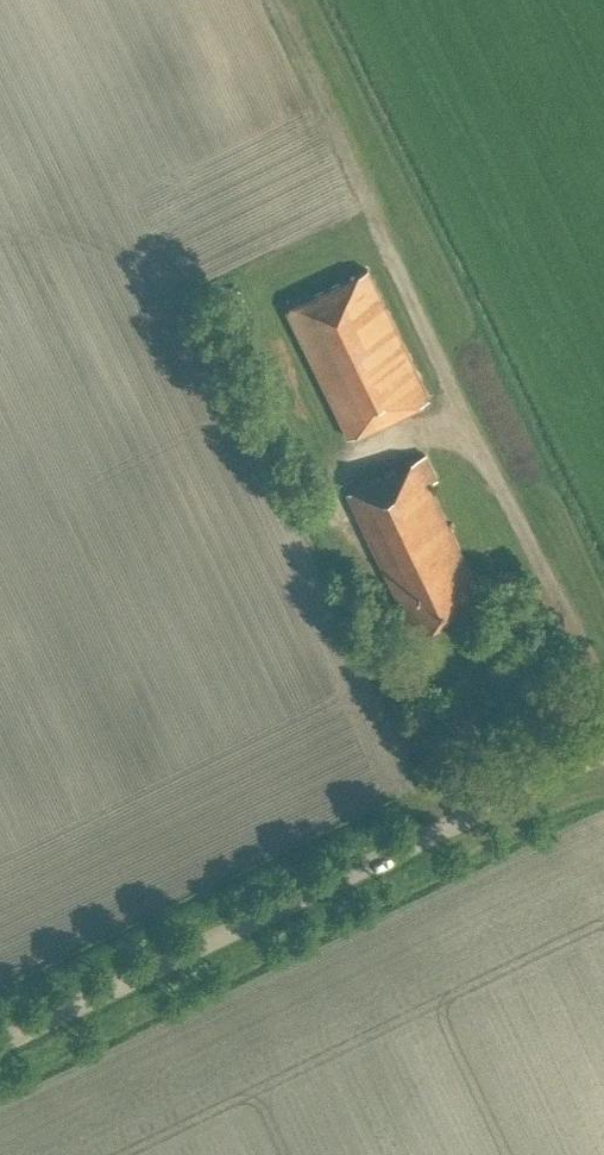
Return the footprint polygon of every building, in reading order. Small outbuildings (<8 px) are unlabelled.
[(368,269),(286,309),(348,438),(430,397),(368,269)] [(484,598),(428,483),(437,479),(426,456),(347,492),(360,515),(415,631),(484,598)]
